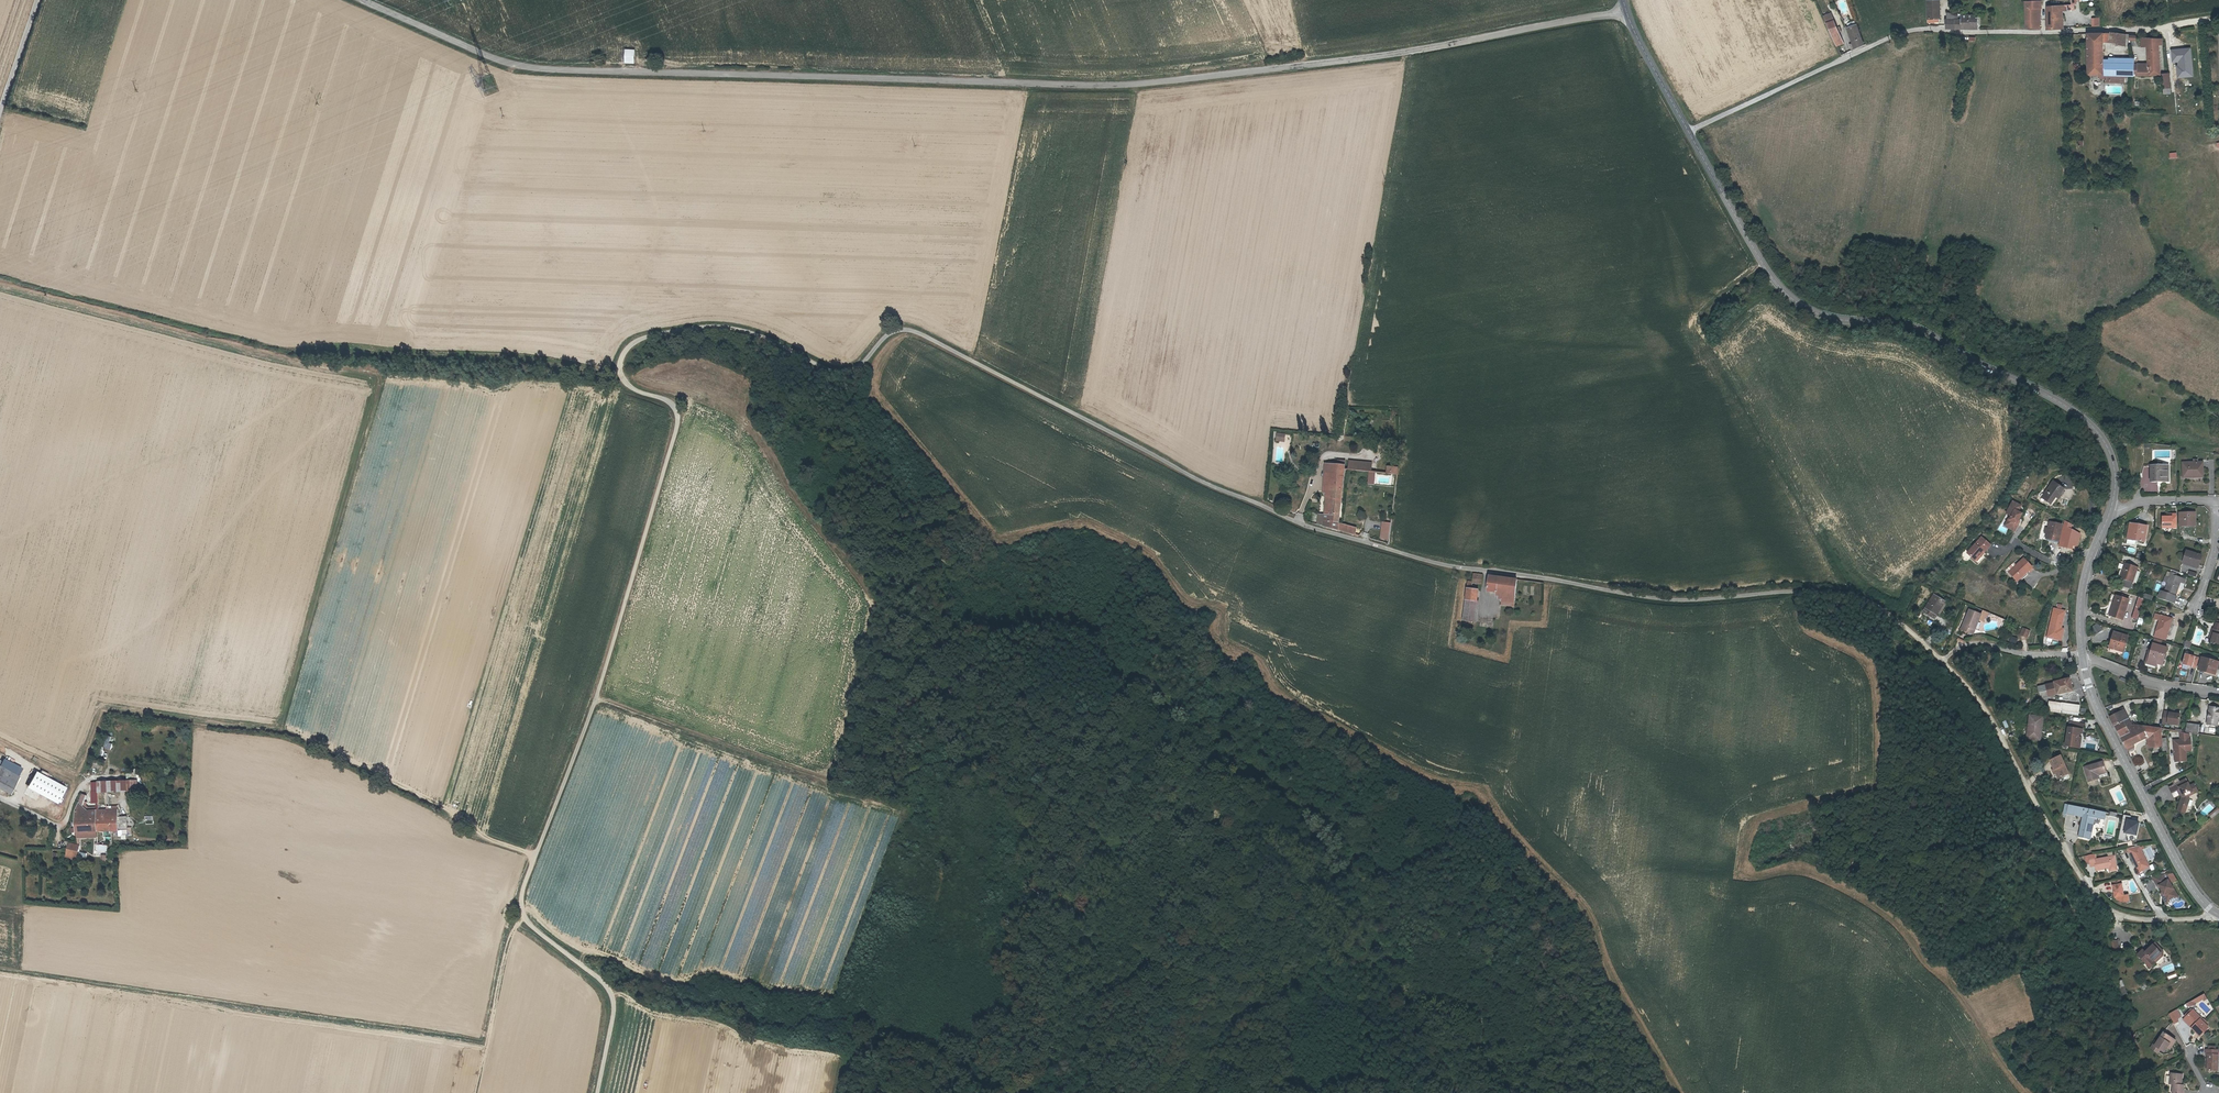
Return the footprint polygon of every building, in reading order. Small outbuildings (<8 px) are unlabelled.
[(1931,0),(1918,0),(1921,25),(1930,25),(1930,22),(1933,21),(1931,0)] [(2034,1),(2018,1),(2018,27),(2029,27),(2029,19),(2028,7),(2034,7),(2034,1)] [(2051,5),(2044,5),(2045,11),(2051,11),(2052,28),(2055,28),(2054,10),(2063,9),(2063,6),(2065,6),(2065,2),(2062,3),(2062,4),(2053,4),(2051,5)] [(2040,19),(2041,28),(2052,28),(2051,11),(2045,11),(2044,5),(2040,6),(2040,19)] [(1962,25),(1963,29),(1971,29),(1971,15),(1961,15),(1953,15),(1953,20),(1950,20),(1948,20),(1948,29),(1956,29),(1956,24),(1962,25)] [(1825,17),(1818,20),(1821,27),(1822,27),(1827,38),(1834,35),(1836,34),(1834,30),(1832,31),(1829,24),(1825,17)] [(1948,29),(1948,20),(1940,20),(1938,20),(1937,29),(1948,29)] [(1843,45),(1846,51),(1857,46),(1850,26),(1847,27),(1840,30),(1841,32),(1846,44),(1843,45)] [(2106,32),(2104,32),(2103,42),(2119,43),(2119,33),(2106,32)] [(2096,41),(2096,33),(2080,34),(2082,75),(2091,75),(2091,79),(2097,79),(2097,75),(2098,75),(2097,59),(2096,41)] [(1834,35),(1827,38),(1831,49),(1839,46),(1834,35)] [(2140,37),(2141,46),(2143,67),(2142,67),(2141,63),(2130,63),(2131,74),(2154,73),(2152,42),(2155,42),(2155,37),(2140,37)] [(2140,37),(2133,37),(2134,46),(2141,46),(2140,37)] [(630,59),(630,47),(622,47),(621,59),(630,59)] [(2127,63),(2127,58),(2119,58),(2119,67),(2127,67),(2127,63)] [(2156,72),(2158,92),(2164,92),(2166,91),(2163,71),(2156,72)] [(1374,464),(1351,461),(1350,469),(1373,473),(1374,464)] [(1333,472),(1327,516),(1326,523),(1339,524),(1347,464),(1340,462),(1339,466),(1334,466),(1333,472)] [(2204,464),(2183,463),(2183,477),(2203,479),(2204,464)] [(2167,467),(2151,466),(2151,482),(2167,483),(2167,467)] [(1387,467),(1385,475),(1398,476),(1399,470),(1399,468),(1387,467)] [(1327,516),(1333,472),(1325,471),(1322,492),(1326,492),(1323,515),(1327,516)] [(2050,494),(2045,501),(2052,506),(2057,499),(2060,501),(2061,501),(2064,497),(2062,496),(2066,491),(2055,482),(2047,492),(2050,494)] [(2016,528),(2019,521),(2026,509),(2014,502),(2007,514),(2011,517),(2012,517),(2007,526),(2012,529),(2016,528)] [(2177,526),(2177,512),(2172,512),(2172,514),(2167,514),(2163,514),(2162,525),(2177,526)] [(2195,514),(2180,513),(2179,524),(2195,526),(2195,514)] [(1316,525),(1345,533),(1347,526),(1345,525),(1344,527),(1338,525),(1339,524),(1326,523),(1327,516),(1323,515),(1318,515),(1316,525)] [(2012,517),(2011,517),(2005,527),(2015,532),(2021,522),(2019,521),(2016,528),(2012,529),(2007,526),(2012,517)] [(2146,526),(2130,522),(2127,537),(2143,541),(2146,526)] [(1391,527),(1392,524),(1383,523),(1381,539),(1390,540),(1391,527)] [(2063,526),(2051,523),(2046,540),(2059,543),(2063,526)] [(1357,528),(1347,526),(1345,533),(1355,535),(1357,528)] [(1984,553),(1985,554),(1991,546),(1982,538),(1967,555),(1975,562),(1976,562),(1984,553)] [(2202,556),(2187,550),(2183,561),(2198,567),(2202,556)] [(1984,553),(1976,562),(1977,563),(1985,554),(1984,553)] [(2033,569),(2025,559),(2009,571),(2016,581),(2029,571),(2030,572),(2033,569)] [(2123,568),(2119,567),(2115,576),(2121,578),(2118,584),(2128,587),(2131,582),(2137,584),(2141,572),(2138,571),(2139,568),(2125,562),(2123,568)] [(1469,581),(1468,588),(1476,589),(1478,583),(1484,584),(1486,575),(1476,574),(1474,582),(1469,581)] [(1505,593),(1517,595),(1520,580),(1492,576),(1489,591),(1505,593)] [(2173,580),(2169,578),(2164,598),(2174,601),(2180,582),(2184,583),(2185,579),(2174,576),(2173,580)] [(1476,589),(1468,588),(1462,619),(1473,621),(1479,590),(1476,589)] [(1515,603),(1517,595),(1505,593),(1503,601),(1515,603)] [(2117,597),(2110,595),(2103,611),(2117,616),(2124,596),(2118,594),(2117,597)] [(1938,599),(1926,596),(1921,614),(1932,617),(1938,599)] [(2138,596),(2131,617),(2137,619),(2143,598),(2138,596)] [(2059,640),(2062,629),(2066,617),(2065,617),(2066,612),(2057,609),(2048,637),(2059,640)] [(1986,614),(1980,612),(1978,618),(1977,621),(1981,622),(1983,618),(1984,618),(1986,614)] [(1978,618),(1967,613),(1959,632),(1971,636),(1977,621),(1978,618)] [(2151,618),(2157,620),(2152,634),(2163,638),(2169,618),(2153,613),(2151,618)] [(2095,634),(2102,630),(2098,622),(2091,626),(2095,634)] [(2212,628),(2211,628),(2207,637),(2211,639),(2210,643),(2218,647),(2218,645),(2218,636),(2218,635),(2218,634),(2218,630),(2212,628)] [(2032,634),(2026,631),(2023,638),(2030,640),(2032,634)] [(2127,637),(2113,632),(2108,645),(2122,651),(2127,637)] [(2154,665),(2155,663),(2160,664),(2165,649),(2151,644),(2149,650),(2147,650),(2143,662),(2154,665)] [(2187,668),(2188,666),(2196,668),(2199,656),(2184,653),(2181,667),(2187,668)] [(2216,665),(2200,660),(2197,670),(2213,675),(2216,665)] [(2054,688),(2056,695),(2072,691),(2069,678),(2037,686),(2039,692),(2046,691),(2054,688)] [(2051,696),(2056,695),(2054,688),(2046,691),(2048,697),(2051,696)] [(2046,691),(2039,692),(2041,701),(2051,698),(2051,696),(2048,697),(2046,691)] [(2048,701),(2046,711),(2059,713),(2061,703),(2048,701)] [(2064,714),(2078,716),(2080,705),(2061,703),(2060,714),(2064,714)] [(2121,704),(2120,703),(2111,708),(2113,710),(2108,713),(2119,734),(2129,728),(2129,727),(2133,725),(2121,704)] [(2210,707),(2208,724),(2218,725),(2218,717),(2218,708),(2210,707)] [(2164,712),(2164,714),(2163,723),(2180,725),(2181,714),(2164,712)] [(2042,717),(2029,716),(2028,738),(2040,739),(2042,717)] [(2063,748),(2074,749),(2075,739),(2076,737),(2079,734),(2079,731),(2081,731),(2081,725),(2069,724),(2068,729),(2065,728),(2063,748)] [(2189,724),(2188,732),(2190,732),(2199,733),(2200,726),(2189,724)] [(2162,729),(2133,725),(2129,727),(2129,728),(2119,734),(2127,750),(2134,746),(2133,743),(2148,738),(2150,748),(2163,746),(2163,738),(2162,729)] [(2190,736),(2181,733),(2182,741),(2175,741),(2176,763),(2184,762),(2183,752),(2187,752),(2193,751),(2192,741),(2191,741),(2190,736)] [(1,767),(19,777),(24,768),(5,759),(1,767)] [(2053,771),(2056,776),(2058,781),(2069,776),(2061,759),(2050,763),(2053,771)] [(2097,776),(2107,773),(2104,763),(2084,770),(2089,784),(2099,781),(2097,776)] [(19,777),(1,767),(0,766),(0,788),(10,793),(19,777)] [(37,772),(29,787),(59,803),(67,788),(37,772)] [(2107,775),(2107,773),(2097,776),(2099,781),(2101,781),(2100,778),(2107,775)] [(137,781),(98,782),(99,792),(137,791),(137,781)] [(2172,787),(2166,789),(2172,800),(2180,796),(2181,799),(2180,799),(2174,815),(2182,818),(2187,801),(2186,799),(2196,794),(2192,786),(2187,789),(2184,781),(2177,785),(2172,787)] [(95,831),(126,830),(126,817),(116,817),(117,809),(98,810),(96,810),(86,810),(82,807),(82,806),(86,795),(82,794),(79,803),(74,811),(74,824),(76,838),(96,837),(95,831)] [(2102,810),(2065,803),(2063,813),(2070,814),(2070,812),(2082,815),(2079,825),(2077,825),(2075,836),(2085,837),(2089,816),(2100,819),(2102,810)] [(2208,813),(2210,818),(2218,813),(2218,811),(2218,808),(2208,813)] [(1218,811),(1215,819),(1221,822),(1224,814),(1218,811)] [(145,817),(146,825),(154,824),(153,816),(145,817)] [(2123,834),(2137,834),(2138,817),(2123,817),(2123,834)] [(68,843),(67,850),(78,851),(79,844),(68,843)] [(77,861),(78,851),(67,850),(65,859),(77,861)] [(2146,853),(2134,854),(2145,879),(2155,874),(2146,853)] [(2114,872),(2121,871),(2120,861),(2100,863),(2100,860),(2098,860),(2094,860),(2094,862),(2095,867),(2100,866),(2101,874),(2114,872)] [(2166,879),(2155,880),(2161,890),(2162,889),(2166,895),(2171,904),(2180,899),(2171,884),(2170,884),(2166,879)] [(2128,900),(2125,884),(2116,885),(2119,901),(2121,901),(2128,900)] [(2171,904),(2166,895),(2164,897),(2170,907),(2181,900),(2180,899),(2171,904)] [(2160,951),(2162,949),(2157,944),(2147,953),(2145,951),(2140,956),(2147,964),(2153,959),(2157,964),(2161,960),(2160,957),(2161,956),(2162,953),(2160,951)] [(2161,967),(2164,973),(2175,969),(2172,963),(2161,967)] [(2117,980),(2122,995),(2126,993),(2122,979),(2117,980)] [(2204,994),(2186,1004),(2188,1007),(2195,1006),(2196,1003),(2203,999),(2203,1001),(2207,999),(2204,994)] [(2191,1008),(2183,1016),(2184,1017),(2182,1019),(2199,1037),(2209,1027),(2206,1024),(2207,1023),(2193,1009),(2192,1010),(2191,1008)] [(2177,1010),(2169,1014),(2174,1024),(2179,1021),(2177,1019),(2181,1017),(2177,1010)] [(2158,1053),(2160,1050),(2164,1053),(2167,1049),(2170,1050),(2176,1040),(2163,1032),(2154,1045),(2153,1044),(2150,1048),(2158,1053)] [(2208,1046),(2208,1049),(2205,1049),(2205,1055),(2206,1055),(2206,1071),(2218,1071),(2218,1050),(2216,1050),(2216,1046),(2208,1046)] [(2182,1085),(2183,1074),(2170,1073),(2169,1076),(2166,1075),(2166,1082),(2169,1082),(2168,1084),(2172,1085),(2171,1092),(2183,1092),(2184,1085),(2182,1085)]
